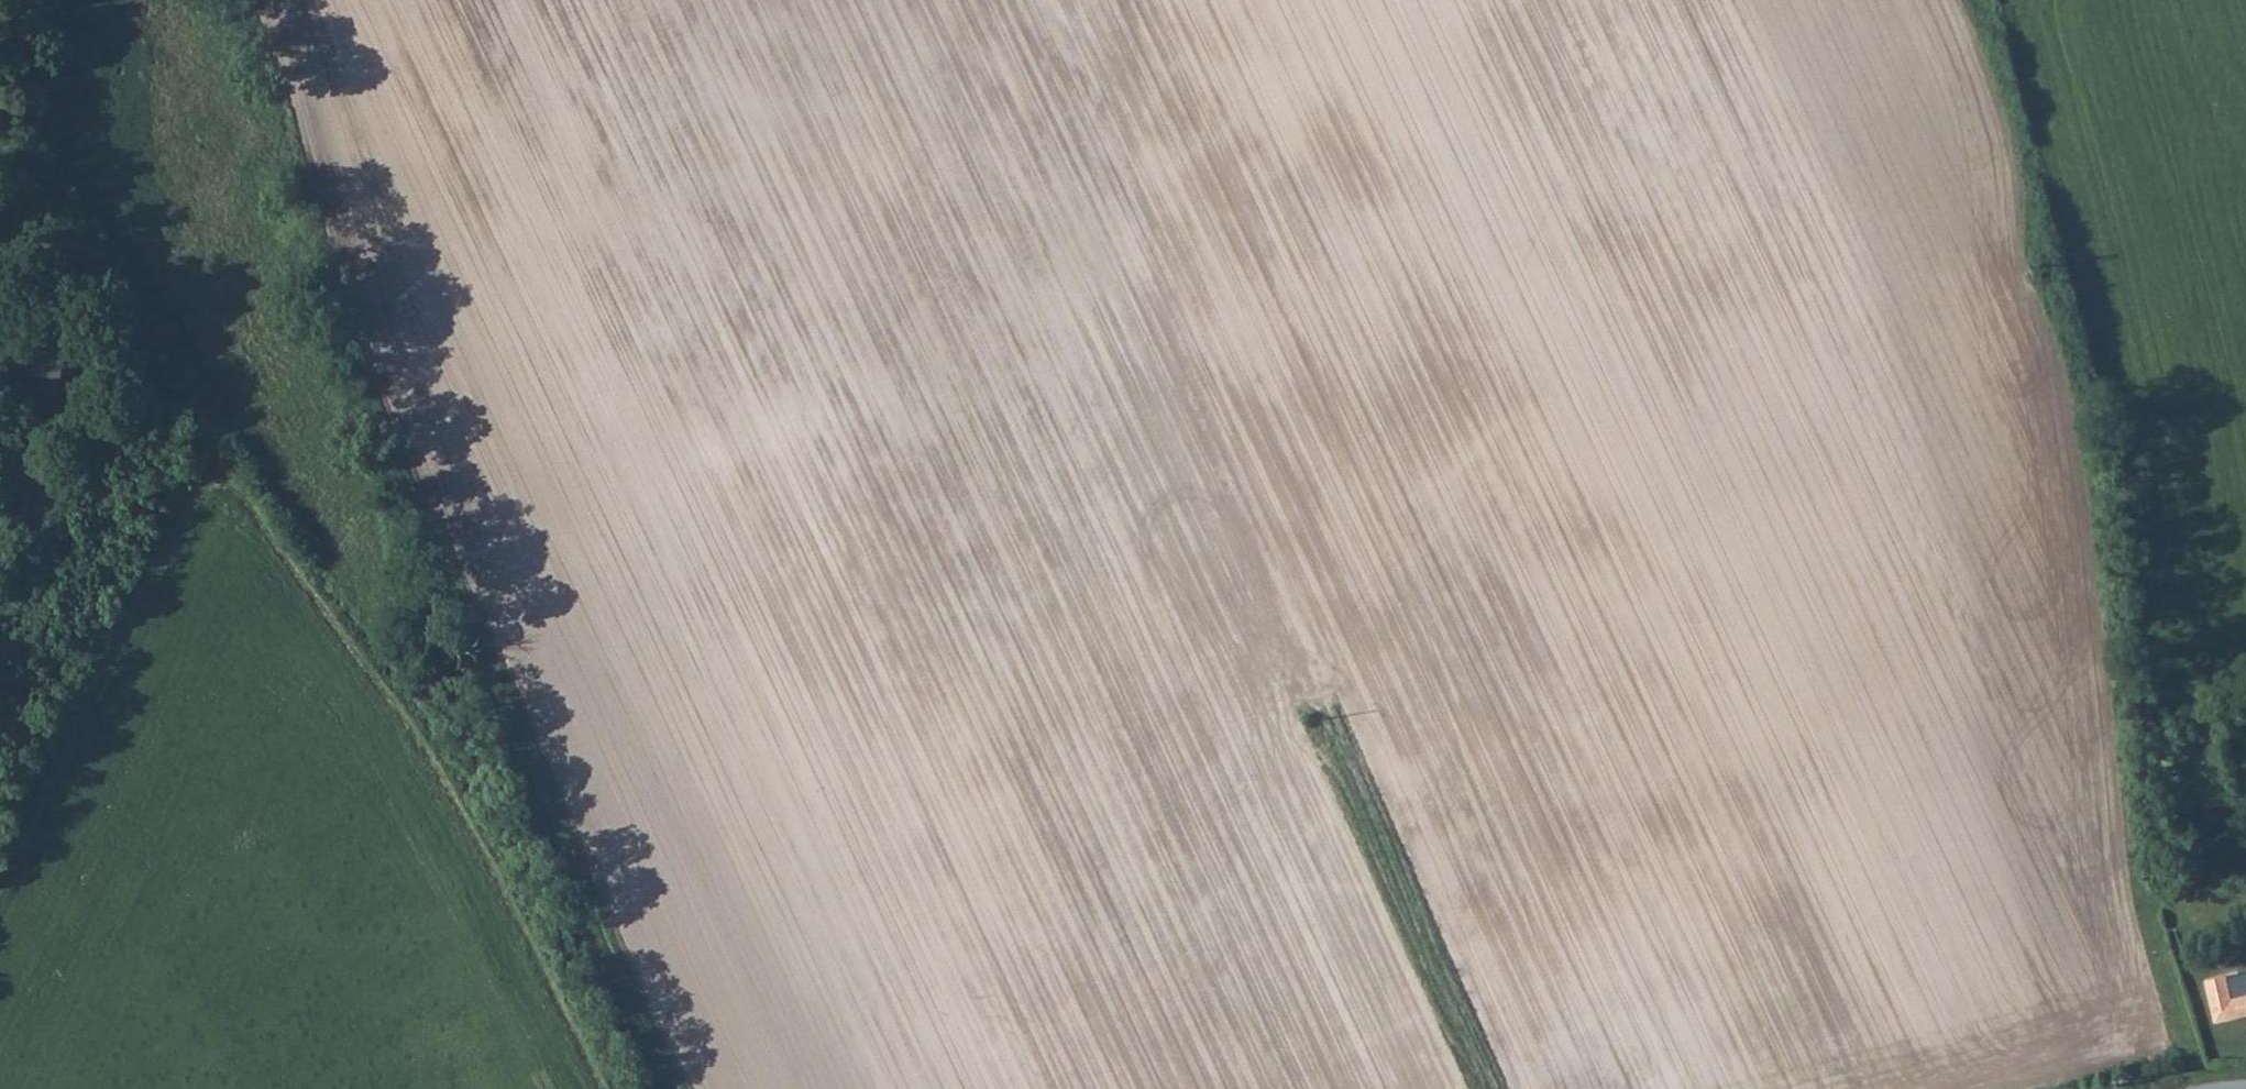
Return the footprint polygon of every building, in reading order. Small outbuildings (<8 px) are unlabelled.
[(2227,996),(2219,973),(2199,980),(2213,1021),(2245,1010),(2245,990),(2227,996)]
